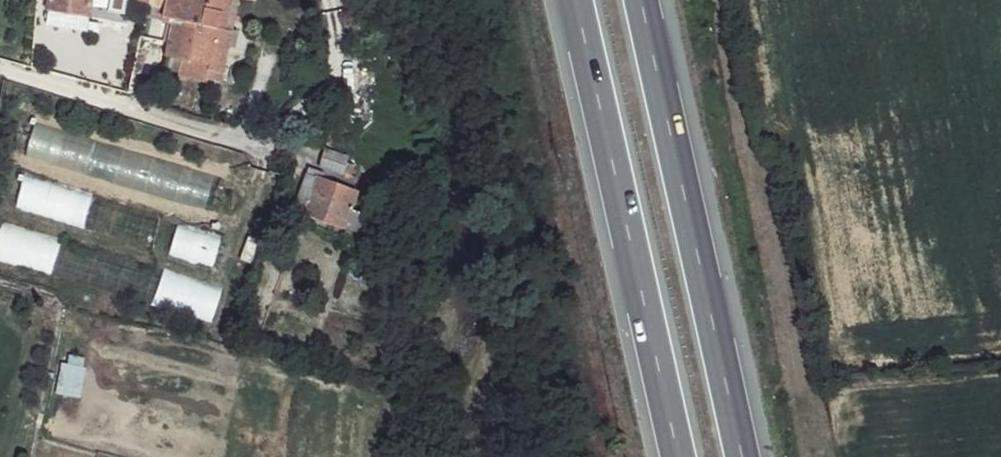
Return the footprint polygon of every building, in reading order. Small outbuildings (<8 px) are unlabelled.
[(49,14),(90,19),(93,0),(50,0),(49,14)] [(117,3),(152,10),(154,0),(117,0),(117,3)] [(153,8),(165,11),(167,2),(196,5),(197,0),(154,0),(153,8)] [(170,5),(167,24),(179,26),(173,58),(190,61),(187,75),(186,78),(215,82),(215,81),(228,83),(234,47),(237,31),(242,0),(209,0),(206,13),(170,5)] [(243,32),(237,31),(234,47),(240,48),(243,32)] [(190,61),(173,58),(171,73),(187,75),(190,61)] [(87,175),(96,142),(34,124),(24,157),(87,175)] [(346,158),(326,153),(322,171),(342,176),(344,174),(346,164),(346,158)] [(354,167),(346,164),(344,174),(351,176),(354,167)] [(323,177),(309,171),(290,219),(301,223),(305,214),(354,233),(363,217),(349,211),(354,197),(321,183),(323,177)] [(85,249),(0,225),(0,226),(0,260),(76,282),(85,249)] [(60,365),(59,397),(83,397),(84,366),(60,365)]
